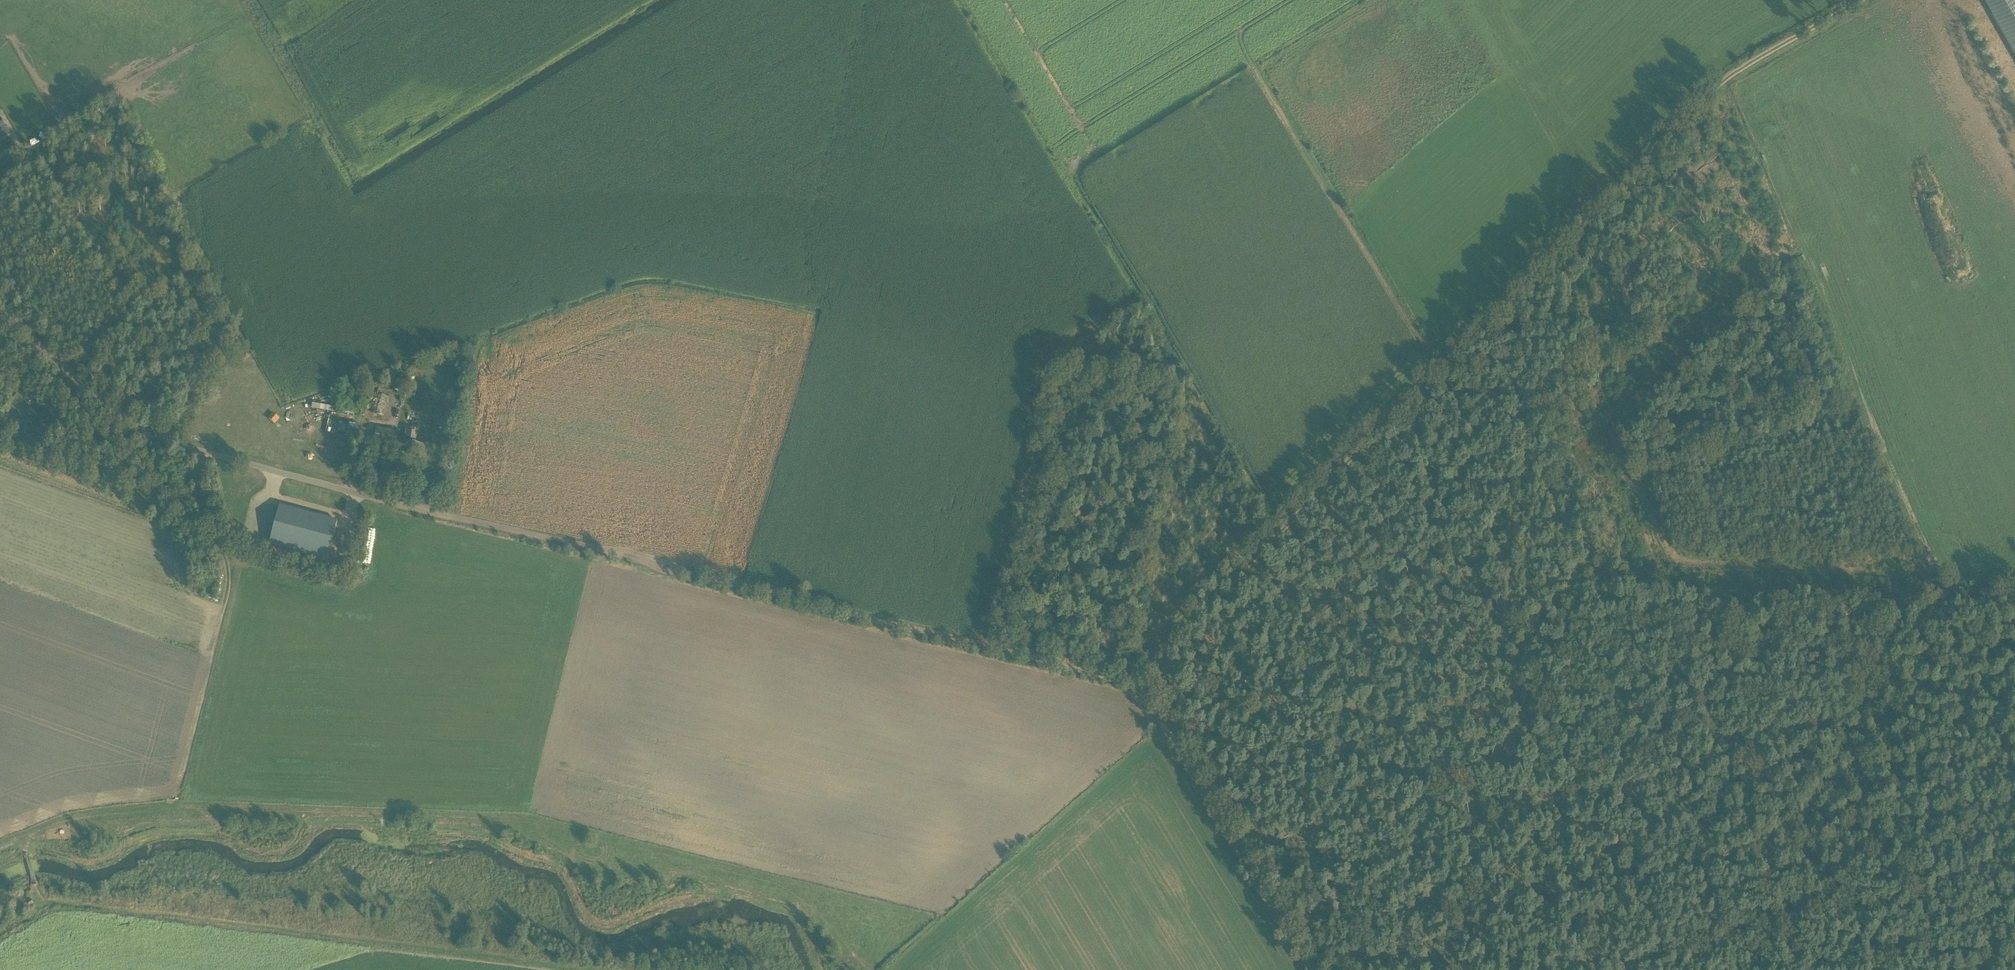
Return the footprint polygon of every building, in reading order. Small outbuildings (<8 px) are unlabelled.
[(2014,45),(2014,0),(1989,0),(2014,45)] [(13,135),(1,114),(0,115),(0,142),(13,135)] [(397,379),(394,389),(404,393),(408,383),(397,379)] [(377,394),(371,412),(384,416),(393,389),(381,385),(377,394)] [(273,413),(268,418),(275,424),(279,419),(273,413)] [(336,434),(340,418),(332,416),(328,432),(336,434)] [(356,440),(360,426),(348,422),(344,436),(356,440)] [(398,431),(376,428),(373,444),(395,448),(398,431)] [(407,431),(405,444),(398,443),(396,456),(400,456),(399,459),(408,460),(408,458),(424,460),(426,447),(415,445),(417,433),(407,431)] [(337,522),(279,506),(269,545),(327,561),(337,522)]
